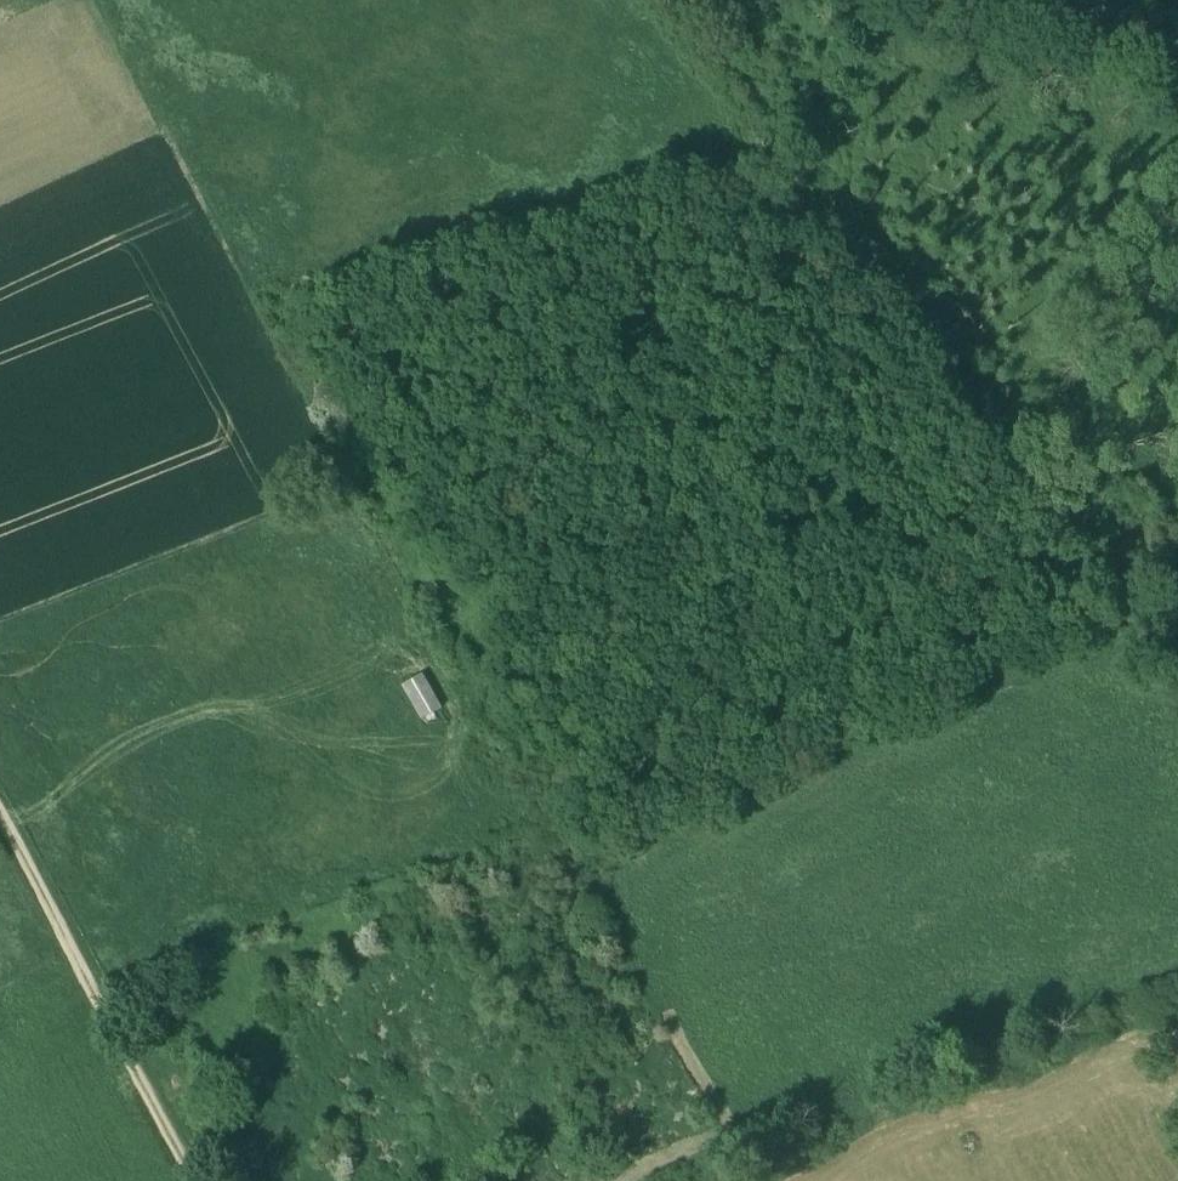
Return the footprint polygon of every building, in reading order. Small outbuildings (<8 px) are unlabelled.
[(428,720),(449,707),(428,672),(407,685),(428,720)]
